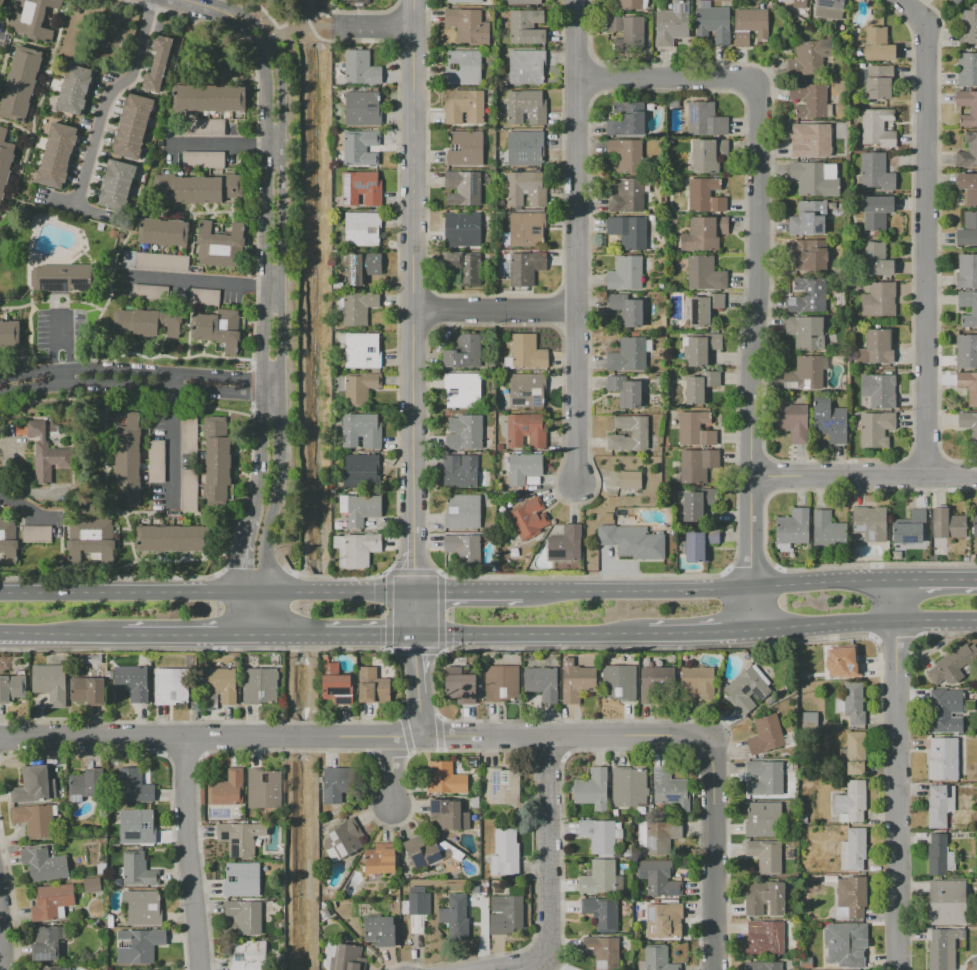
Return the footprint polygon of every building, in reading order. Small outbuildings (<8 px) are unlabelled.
[(7,29),(15,0),(62,0),(60,10),(49,7),(43,28),(53,30),(50,42),(37,38),(36,40),(27,38),(28,34),(7,29)] [(614,9),(614,0),(642,0),(642,9),(614,9)] [(689,0),(689,37),(672,37),(672,47),(655,47),(655,10),(672,10),(672,0),(689,0)] [(791,7),(806,9),(807,0),(792,0),(791,7)] [(814,16),(817,0),(844,0),(841,19),(814,16)] [(730,7),(729,45),(715,45),(715,31),(696,31),(696,1),(710,1),(710,7),(730,7)] [(971,4),(976,4),(976,44),(960,44),(960,10),(971,10),(971,4)] [(445,9),(481,9),(481,22),(490,22),(490,44),(457,44),(457,26),(445,26),(445,9)] [(734,9),(768,9),(768,42),(756,41),(756,30),(749,30),(749,47),(734,47),(734,9)] [(510,43),(510,10),(544,10),(544,22),(534,22),(534,29),(545,29),(545,44),(510,43)] [(643,16),(643,50),(610,50),(610,38),(622,39),(622,31),(606,31),(606,16),(643,16)] [(864,60),(864,45),(865,45),(865,26),(887,27),(887,45),(894,45),(894,60),(864,60)] [(159,93),(142,88),(147,72),(150,73),(156,52),(152,51),(156,35),(164,37),(164,36),(173,39),(169,53),(174,54),(167,80),(162,79),(159,93)] [(831,39),(833,55),(823,56),(824,73),(789,77),(788,59),(796,58),(794,42),(831,39)] [(24,123),(0,117),(0,105),(17,45),(43,52),(24,123)] [(345,83),(345,50),(370,50),(370,66),(381,66),(381,83),(345,83)] [(447,84),(447,50),(481,50),(481,84),(447,84)] [(509,84),(509,50),(545,50),(545,66),(542,66),(542,84),(509,84)] [(958,53),(976,53),(976,86),(958,86),(958,72),(958,64),(958,53)] [(55,109),(58,98),(59,98),(65,74),(68,64),(92,70),(90,76),(91,77),(86,95),(85,94),(84,99),(85,100),(83,109),(81,108),(79,116),(55,109)] [(865,99),(865,65),(892,66),(892,76),(891,76),(891,99),(865,99)] [(826,118),(794,118),(794,106),(805,106),(805,99),(789,99),(789,84),(826,84),(826,118)] [(172,111),(172,86),(245,86),(245,111),(172,111)] [(484,124),(468,124),(468,112),(462,112),(462,124),(444,124),(444,97),(448,98),(448,90),(484,90),(484,124)] [(507,124),(507,90),(542,91),(542,99),(546,99),(546,125),(528,124),(528,113),(522,113),(522,124),(507,124)] [(956,91),(976,91),(976,126),(961,126),(961,115),(969,115),(969,106),(956,106),(956,91)] [(138,159),(112,152),(114,146),(113,146),(115,136),(116,137),(118,129),(117,129),(125,99),(126,100),(128,92),(154,99),(138,159)] [(381,125),(345,125),(345,92),(379,92),(379,109),(381,109),(381,125)] [(669,107),(669,99),(679,99),(678,107),(669,107)] [(606,136),(606,121),(623,121),(623,114),(613,113),(613,102),(643,102),(643,136),(606,136)] [(688,135),(688,102),(714,102),(714,116),(728,116),(728,135),(688,135)] [(862,144),(862,109),(894,109),(894,121),(883,121),(883,131),(896,131),(896,147),(879,146),(879,144),(862,144)] [(182,136),(182,119),(225,119),(225,136),(182,136)] [(51,121),(77,128),(75,135),(77,135),(63,186),(61,185),(60,189),(35,182),(38,170),(40,171),(50,134),(48,134),(51,121)] [(826,124),(826,157),(791,157),(791,139),(800,139),(800,124),(826,124)] [(16,145),(0,205),(0,126),(8,128),(4,142),(16,145)] [(482,165),(447,165),(447,150),(449,150),(449,131),(482,132),(482,165)] [(508,166),(508,131),(543,131),(543,148),(541,148),(541,166),(508,166)] [(380,165),(343,165),(343,132),(380,132),(380,165)] [(964,132),(976,132),(976,166),(956,166),(956,152),(968,152),(968,143),(964,143),(964,132)] [(693,173),(693,139),(728,139),(728,158),(719,158),(719,174),(693,173)] [(616,173),(616,158),(607,158),(607,140),(642,140),(642,174),(616,173)] [(182,168),(182,152),(225,152),(225,168),(182,168)] [(860,152),(885,153),(885,173),(894,173),(894,189),(880,189),(880,187),(860,187),(860,152)] [(136,166),(133,178),(132,177),(126,200),(127,200),(124,212),(95,204),(107,158),(136,166)] [(839,195),(798,195),(798,180),(788,180),(788,162),(824,162),(824,164),(836,164),(836,178),(839,178),(839,195)] [(222,201),(215,201),(215,203),(204,203),(204,201),(193,201),(193,203),(181,203),(181,201),(174,201),(174,198),(154,198),(154,174),(161,174),(161,168),(175,168),(175,177),(182,177),(191,177),(205,177),(215,177),(222,177),(222,174),(243,174),(243,197),(222,197),(222,201)] [(480,205),(446,205),(446,193),(457,193),(457,189),(444,188),(444,171),(481,171),(480,205)] [(381,206),(363,206),(363,194),(358,194),(358,206),(342,206),(342,172),(377,172),(377,179),(382,179),(381,206)] [(506,206),(507,172),(547,172),(546,206),(528,206),(528,194),(524,194),(524,206),(506,206)] [(957,174),(976,174),(976,208),(966,208),(966,188),(957,188),(957,174)] [(643,212),(608,212),(608,194),(617,194),(617,178),(643,179),(643,212)] [(689,212),(689,178),(721,178),(721,190),(710,190),(710,197),(726,197),(726,212),(689,212)] [(864,230),(864,212),(862,212),(862,197),(893,197),(893,212),(885,212),(885,230),(864,230)] [(823,234),(788,234),(788,217),(798,217),(798,201),(827,201),(827,219),(824,219),(823,234)] [(964,212),(976,212),(976,245),(956,245),(956,230),(964,230),(964,212)] [(345,245),(345,213),(381,213),(381,228),(379,228),(379,245),(345,245)] [(480,247),(444,247),(444,231),(447,231),(447,213),(480,213),(480,247)] [(509,246),(509,244),(500,244),(500,232),(509,232),(510,213),(544,213),(544,234),(542,234),(542,246),(509,246)] [(645,250),(621,250),(621,235),(606,235),(606,217),(646,217),(645,250)] [(680,251),(680,233),(690,233),(690,217),(728,217),(728,234),(719,234),(719,251),(680,251)] [(138,242),(139,219),(145,220),(145,218),(160,219),(160,221),(168,221),(168,220),(183,221),(183,222),(188,223),(186,245),(138,242)] [(198,264),(199,243),(197,242),(197,234),(200,235),(201,220),(211,221),(210,234),(215,234),(227,234),(227,235),(231,236),(232,222),(244,223),(243,237),(244,237),(244,247),(243,247),(241,267),(198,264)] [(827,273),(800,273),(800,258),(791,258),(791,240),(827,240),(827,273)] [(894,275),(864,275),(864,242),(885,242),(885,260),(894,260),(894,275)] [(188,272),(122,268),(123,250),(137,251),(137,252),(189,256),(188,272)] [(481,286),(461,286),(461,268),(444,268),(444,252),(463,252),(463,253),(481,253),(481,286)] [(510,286),(510,253),(546,253),(546,270),(534,270),(534,286),(510,286)] [(363,286),(347,286),(347,254),(381,254),(381,275),(363,275),(363,286)] [(641,289),(606,289),(606,271),(615,271),(615,255),(641,255),(641,289)] [(688,289),(688,255),(713,255),(713,271),(727,271),(727,289),(688,289)] [(958,255),(976,255),(976,288),(956,288),(956,273),(958,273),(958,255)] [(30,290),(30,267),(41,267),(41,265),(93,265),(93,290),(30,290)] [(788,312),(788,297),(805,297),(805,290),(792,290),(792,278),(825,278),(825,312),(788,312)] [(895,316),(861,316),(861,294),(870,294),(870,282),(895,282),(895,297),(894,297),(894,304),(895,304),(895,316)] [(168,287),(167,302),(132,300),(133,284),(168,287)] [(219,307),(190,304),(191,288),(220,291),(219,307)] [(958,292),(976,292),(976,327),(961,327),(961,314),(971,314),(971,306),(958,306),(958,292)] [(343,326),(343,293),(379,293),(379,307),(367,307),(367,326),(343,326)] [(642,327),(624,327),(624,310),(607,310),(607,294),(626,294),(626,300),(642,300),(642,327)] [(688,327),(688,297),(706,297),(706,294),(724,294),(724,309),(714,309),(714,327),(688,327)] [(191,338),(193,313),(217,315),(217,308),(239,310),(237,331),(239,331),(237,356),(224,355),(225,343),(215,342),(215,340),(191,338)] [(114,310),(134,312),(135,309),(159,311),(159,312),(182,314),(180,338),(166,337),(167,326),(158,326),(157,336),(112,333),(114,310)] [(795,350),(795,334),(785,334),(786,317),(823,317),(822,336),(823,336),(823,350),(795,350)] [(19,346),(0,346),(0,321),(19,321),(19,346)] [(893,363),(855,363),(855,349),(866,349),(866,330),(891,330),(890,348),(893,348),(893,363)] [(345,367),(345,333),(379,334),(379,352),(381,352),(381,367),(345,367)] [(442,366),(442,350),(456,350),(456,334),(481,334),(481,366),(442,366)] [(511,334),(536,334),(536,349),(547,349),(547,367),(514,367),(514,369),(504,369),(504,357),(511,357),(511,334)] [(688,367),(688,354),(684,354),(684,346),(688,346),(688,334),(722,334),(722,349),(710,349),(710,367),(688,367)] [(956,335),(976,335),(976,368),(956,368),(956,354),(957,354),(957,346),(956,346),(956,335)] [(606,371),(606,353),(619,353),(619,337),(645,337),(645,340),(651,340),(651,352),(645,352),(645,371),(606,371)] [(821,389),(783,389),(783,371),(796,371),(796,356),(822,356),(821,389)] [(685,404),(685,377),(700,377),(700,371),(720,371),(720,387),(706,386),(706,405),(685,404)] [(381,373),(381,388),(367,388),(367,408),(344,407),(344,390),(333,390),(333,375),(344,375),(344,372),(381,373)] [(956,372),(976,372),(976,407),(968,407),(968,387),(956,387),(956,372)] [(480,373),(480,408),(447,408),(447,403),(448,403),(448,383),(445,383),(445,373),(480,373)] [(510,374),(545,374),(545,389),(543,389),(543,406),(510,406),(510,374)] [(606,375),(626,375),(626,381),(640,381),(640,408),(619,408),(619,391),(606,391),(606,375)] [(895,409),(869,409),(869,397),(861,397),(861,375),(895,375),(895,409)] [(813,397),(831,397),(831,407),(846,407),(846,444),(829,444),(829,434),(813,434),(813,397)] [(807,444),(789,444),(789,431),(774,431),(774,404),(807,405),(807,444)] [(139,412),(139,428),(140,428),(140,493),(116,494),(115,426),(127,426),(127,412),(139,412)] [(181,453),(181,412),(197,412),(198,453),(181,453)] [(717,445),(679,445),(679,412),(710,412),(710,424),(700,424),(700,431),(717,431),(717,445)] [(860,413),(896,414),(896,429),(884,429),(884,447),(860,447),(860,413)] [(957,413),(976,413),(976,446),(971,446),(971,427),(957,427),(957,413)] [(342,414),(377,414),(377,422),(381,422),(381,448),(363,448),(363,435),(357,435),(357,448),(341,448),(342,414)] [(507,414),(547,414),(547,447),(529,447),(529,436),(524,436),(523,447),(507,447),(507,414)] [(482,415),(482,448),(446,448),(446,433),(456,433),(456,431),(448,431),(448,418),(458,418),(458,415),(482,415)] [(230,485),(206,485),(206,438),(202,438),(202,425),(203,425),(203,417),(208,417),(208,416),(219,416),(219,417),(226,417),(226,437),(229,437),(230,485)] [(647,450),(606,450),(606,435),(624,435),(624,437),(631,437),(631,428),(613,428),(613,416),(647,416),(647,450)] [(35,484),(35,441),(39,441),(39,436),(27,436),(26,421),(45,421),(45,441),(48,441),(48,449),(72,449),(72,467),(57,467),(57,464),(52,464),(52,484),(35,484)] [(165,440),(165,482),(149,483),(148,440),(165,440)] [(681,483),(681,450),(720,450),(719,468),(707,468),(707,483),(681,483)] [(542,454),(542,476),(523,476),(523,487),(509,487),(509,471),(504,471),(504,454),(542,454)] [(343,455),(378,455),(378,469),(377,469),(377,482),(362,482),(362,490),(343,490),(343,455)] [(443,455),(460,455),(460,466),(461,466),(461,455),(477,455),(477,471),(485,471),(485,486),(443,486),(443,455)] [(182,469),(197,469),(197,511),(182,511),(182,469)] [(619,471),(640,471),(640,488),(619,488),(619,471)] [(684,492),(701,492),(701,489),(716,489),(715,518),(701,517),(701,523),(695,523),(695,522),(688,521),(688,522),(683,522),(684,492)] [(446,499),(448,499),(448,494),(480,495),(480,528),(444,528),(444,513),(446,513),(446,499)] [(381,496),(381,517),(363,517),(363,528),(340,528),(340,513),(339,495),(348,495),(349,496),(381,496)] [(522,541),(508,515),(523,506),(522,504),(538,495),(545,508),(536,513),(537,515),(544,512),(550,523),(540,528),(542,531),(522,541)] [(852,507),(867,507),(867,508),(874,508),(874,507),(886,507),(885,542),(864,542),(864,533),(852,533),(852,507)] [(932,508),(948,507),(948,516),(966,516),(966,536),(948,537),(948,538),(933,538),(932,508)] [(791,508),(809,508),(809,543),(789,543),(789,548),(793,548),(793,552),(776,551),(776,543),(775,543),(776,517),(791,517),(791,508)] [(813,510),(831,510),(831,523),(847,523),(847,551),(813,551),(813,510)] [(893,543),(893,519),(911,519),(910,510),(925,510),(926,520),(922,520),(922,543),(913,543),(913,544),(900,544),(900,543),(893,543)] [(972,515),(976,515),(976,537),(969,537),(969,521),(972,521),(972,515)] [(4,562),(0,562),(0,519),(15,519),(15,525),(16,540),(18,540),(18,549),(16,549),(16,554),(17,554),(18,560),(16,560),(16,564),(7,564),(4,564),(4,562)] [(67,519),(104,519),(111,519),(111,525),(112,525),(112,564),(67,564),(67,556),(68,556),(68,549),(63,549),(63,525),(67,525),(67,519)] [(547,560),(546,536),(563,536),(563,524),(580,524),(580,560),(547,560)] [(137,551),(137,549),(136,549),(136,526),(142,526),(142,525),(156,525),(156,527),(166,527),(166,526),(180,526),(189,526),(204,526),(203,527),(208,527),(208,552),(201,552),(201,551),(190,551),(190,552),(179,552),(179,550),(166,550),(166,552),(156,552),(156,551),(145,551),(145,552),(137,551)] [(597,525),(616,525),(616,526),(647,526),(647,534),(664,534),(664,559),(631,558),(631,556),(617,556),(617,545),(597,544),(597,525)] [(22,526),(51,526),(51,542),(22,542),(22,526)] [(685,532),(705,532),(705,529),(719,529),(719,543),(708,543),(708,551),(708,562),(685,562),(685,532)] [(333,536),(344,536),(344,535),(380,534),(381,552),(369,552),(369,568),(344,569),(344,568),(339,568),(338,548),(333,548),(333,536)] [(443,535),(457,535),(479,535),(480,563),(456,564),(456,552),(444,553),(443,535)] [(975,647),(976,646),(976,656),(958,669),(964,677),(949,687),(944,679),(935,685),(926,672),(936,665),(934,663),(959,645),(960,647),(965,643),(968,647),(973,644),(975,647)] [(827,648),(854,647),(854,650),(855,650),(855,656),(857,656),(857,660),(859,660),(860,677),(837,678),(837,676),(828,676),(828,669),(826,669),(826,666),(825,666),(825,657),(827,657),(827,648)] [(102,663),(78,664),(78,655),(101,655),(102,663)] [(563,658),(573,658),(573,666),(579,666),(580,668),(596,668),(596,692),(580,692),(580,704),(562,704),(563,658)] [(322,663),(338,663),(339,675),(351,675),(351,688),(353,688),(353,704),(333,704),(333,699),(322,699),(322,663)] [(64,665),(64,707),(49,707),(49,693),(32,693),(32,666),(35,666),(35,665),(64,665)] [(601,665),(636,666),(636,702),(622,701),(622,699),(601,699),(601,665)] [(751,665),(772,690),(760,701),(758,699),(754,703),(757,705),(743,718),(726,698),(729,695),(724,689),(751,665)] [(114,667),(147,666),(147,703),(130,703),(130,691),(114,691),(114,667)] [(445,698),(446,666),(462,667),(462,674),(477,674),(476,701),(465,701),(465,704),(456,704),(456,698),(445,698)] [(519,666),(519,699),(500,699),(500,702),(485,702),(485,666),(519,666)] [(358,667),(376,667),(377,678),(389,678),(390,702),(359,702),(358,667)] [(641,667),(673,667),(673,684),(652,684),(652,704),(641,704),(641,667)] [(713,667),(713,699),(701,700),(701,694),(696,694),(696,702),(681,702),(681,667),(713,667)] [(235,668),(235,688),(236,688),(236,705),(221,705),(221,692),(203,692),(204,668),(235,668)] [(243,669),(277,668),(277,671),(278,671),(278,673),(278,678),(278,679),(276,679),(276,702),(259,702),(259,705),(243,705),(243,669)] [(524,668),(557,668),(557,704),(541,704),(541,692),(524,692),(524,668)] [(154,669),(186,669),(187,687),(190,687),(190,702),(176,703),(176,705),(155,705),(154,669)] [(9,704),(0,704),(0,676),(18,676),(18,670),(25,670),(25,676),(25,697),(15,697),(15,700),(9,700),(9,704)] [(799,671),(808,671),(808,680),(799,680),(799,671)] [(71,678),(104,678),(104,705),(87,705),(87,701),(71,702),(71,678)] [(862,682),(862,711),(865,711),(865,726),(854,726),(854,725),(848,725),(848,716),(844,716),(844,712),(834,712),(834,682),(862,682)] [(925,733),(926,689),(946,689),(946,690),(962,690),(962,701),(965,701),(965,711),(962,711),(962,713),(951,713),(951,717),(962,717),(962,733),(925,733)] [(817,727),(802,727),(803,712),(817,712),(817,727)] [(753,720),(776,713),(778,717),(777,717),(780,727),(781,727),(783,734),(793,731),(797,744),(785,748),(784,746),(751,757),(746,739),(758,735),(753,720)] [(842,732),(867,732),(867,761),(864,761),(864,775),(848,775),(848,769),(842,769),(842,732)] [(957,738),(958,780),(927,780),(927,750),(930,750),(930,738),(957,738)] [(428,761),(453,761),(453,774),(467,774),(467,793),(427,793),(427,779),(428,779),(428,761)] [(783,762),(783,797),(746,797),(746,780),(759,780),(759,776),(746,776),(746,761),(761,761),(761,762),(783,762)] [(22,767),(47,764),(50,800),(11,803),(10,787),(23,786),(22,767)] [(607,767),(606,811),(593,811),(594,804),(573,804),(573,793),(568,793),(568,784),(574,785),(574,780),(589,780),(589,766),(607,767)] [(652,767),(670,766),(670,779),(689,778),(690,811),(677,812),(677,803),(654,804),(652,767)] [(612,767),(628,767),(628,769),(646,769),(646,788),(648,788),(648,796),(646,796),(646,803),(637,803),(637,807),(634,807),(634,811),(632,814),(629,814),(627,811),(627,807),(612,807),(612,767)] [(118,768),(149,768),(149,784),(153,784),(153,801),(118,801),(118,768)] [(243,768),(243,804),(209,804),(210,781),(227,782),(228,768),(243,768)] [(248,768),(264,768),(264,771),(282,771),(281,806),(247,806),(248,768)] [(324,768),(351,768),(351,793),(341,793),(341,804),(324,804),(324,768)] [(486,768),(506,768),(506,770),(520,770),(519,804),(486,804),(486,768)] [(68,775),(82,775),(82,772),(85,772),(85,769),(102,769),(102,796),(87,796),(87,799),(82,799),(82,802),(68,802),(68,775)] [(834,796),(847,796),(847,780),(866,780),(866,810),(863,810),(863,819),(863,822),(839,822),(839,813),(834,813),(834,796)] [(926,785),(946,785),(946,786),(955,786),(955,803),(954,803),(954,811),(948,811),(948,812),(946,812),(947,828),(928,829),(928,806),(926,806),(926,785)] [(429,800),(450,799),(450,801),(460,801),(460,812),(469,812),(469,829),(458,829),(458,837),(438,837),(438,830),(436,830),(436,820),(430,820),(429,800)] [(781,803),(781,837),(745,837),(745,803),(781,803)] [(10,808),(51,804),(54,838),(27,840),(26,823),(11,824),(10,808)] [(120,844),(120,810),(153,810),(153,827),(155,827),(155,844),(120,844)] [(352,816),(363,834),(358,837),(363,846),(332,864),(320,842),(327,838),(326,835),(339,827),(338,826),(347,820),(347,819),(352,816)] [(621,822),(621,829),(622,829),(622,838),(615,838),(615,854),(613,854),(613,857),(598,857),(598,854),(590,854),(590,836),(578,836),(578,820),(592,820),(592,821),(615,821),(615,822),(621,822)] [(646,855),(646,847),(638,847),(638,821),(682,822),(682,839),(669,839),(669,855),(646,855)] [(216,824),(267,823),(267,835),(254,836),(255,858),(229,858),(228,841),(216,841),(216,824)] [(495,828),(516,828),(516,843),(519,843),(519,878),(491,878),(491,856),(494,856),(495,828)] [(847,828),(867,828),(867,859),(864,859),(864,871),(840,871),(840,842),(847,842),(847,828)] [(400,844),(430,830),(440,851),(449,847),(452,855),(427,866),(427,865),(416,870),(410,857),(407,859),(400,844)] [(930,833),(946,833),(946,852),(955,852),(956,870),(947,870),(947,875),(928,875),(928,845),(930,845),(930,833)] [(745,842),(781,842),(781,875),(758,875),(758,856),(745,856),(745,842)] [(364,850),(375,849),(375,844),(394,843),(395,872),(380,873),(381,875),(365,876),(364,850)] [(20,850),(47,846),(48,858),(66,856),(69,877),(30,882),(28,864),(22,865),(20,850)] [(623,857),(623,849),(631,849),(631,857),(623,857)] [(123,851),(145,851),(145,860),(146,860),(146,868),(159,867),(159,883),(123,884),(123,851)] [(615,860),(614,875),(622,875),(622,895),(578,894),(579,875),(591,876),(591,859),(615,860)] [(638,861),(671,861),(671,872),(670,872),(670,878),(668,878),(668,881),(682,881),(682,895),(646,895),(646,879),(638,879),(638,861)] [(97,874),(96,864),(106,863),(106,873),(97,874)] [(226,867),(228,867),(228,863),(259,863),(259,896),(224,896),(224,881),(226,881),(226,867)] [(83,879),(100,877),(101,890),(84,892),(83,879)] [(837,879),(847,879),(847,877),(866,877),(866,907),(863,907),(863,918),(835,918),(835,906),(837,906),(837,894),(836,894),(836,887),(837,887),(837,879)] [(929,879),(966,880),(965,925),(928,924),(929,879)] [(745,881),(784,881),(784,916),(769,916),(769,904),(764,904),(764,909),(763,909),(763,916),(745,916),(745,881)] [(34,888),(73,884),(76,905),(64,906),(65,917),(58,918),(59,919),(31,922),(30,906),(36,906),(34,888)] [(430,893),(430,915),(401,915),(401,901),(408,901),(408,893),(409,893),(409,886),(425,886),(425,893),(430,893)] [(126,891),(160,891),(160,909),(162,909),(162,926),(126,926),(126,891)] [(466,894),(466,935),(438,935),(438,908),(448,908),(449,894),(466,894)] [(490,934),(490,914),(501,914),(501,912),(491,912),(491,896),(522,896),(523,929),(513,929),(513,933),(507,933),(507,934),(490,934)] [(580,898),(616,898),(616,932),(595,932),(596,919),(593,919),(593,913),(580,913),(580,898)] [(225,901),(238,901),(261,901),(261,935),(237,935),(237,916),(225,916),(225,901)] [(646,904),(668,904),(668,903),(683,903),(683,919),(681,919),(681,923),(681,938),(646,938),(646,904)] [(320,914),(326,910),(330,918),(324,921),(320,914)] [(364,917),(393,917),(393,925),(394,925),(395,947),(375,947),(375,941),(364,941),(364,917)] [(747,921),(784,921),(784,954),(759,954),(760,936),(747,936),(747,921)] [(826,924),(867,923),(867,948),(864,948),(864,959),(864,962),(864,969),(847,969),(847,967),(837,967),(837,963),(827,963),(827,942),(823,942),(823,929),(826,929),(826,924)] [(58,926),(59,960),(32,961),(31,944),(34,944),(34,927),(58,926)] [(955,939),(955,969),(928,969),(928,941),(931,941),(931,929),(964,929),(964,939),(955,939)] [(116,964),(116,931),(166,930),(166,944),(153,944),(153,963),(116,964)] [(619,945),(618,969),(595,969),(595,954),(583,954),(583,937),(617,938),(617,945),(619,945)] [(265,966),(265,969),(229,969),(229,959),(232,959),(232,940),(266,940),(267,960),(266,960),(266,966),(265,966)] [(366,958),(364,969),(324,969),(322,967),(325,941),(362,946),(361,957),(366,958)] [(681,963),(681,969),(637,969),(637,961),(644,960),(644,945),(666,945),(666,946),(667,945),(667,963),(681,963)] [(800,969),(800,968),(798,968),(798,957),(812,957),(812,969),(800,969)] [(781,963),(781,969),(746,969),(746,962),(781,963)]
